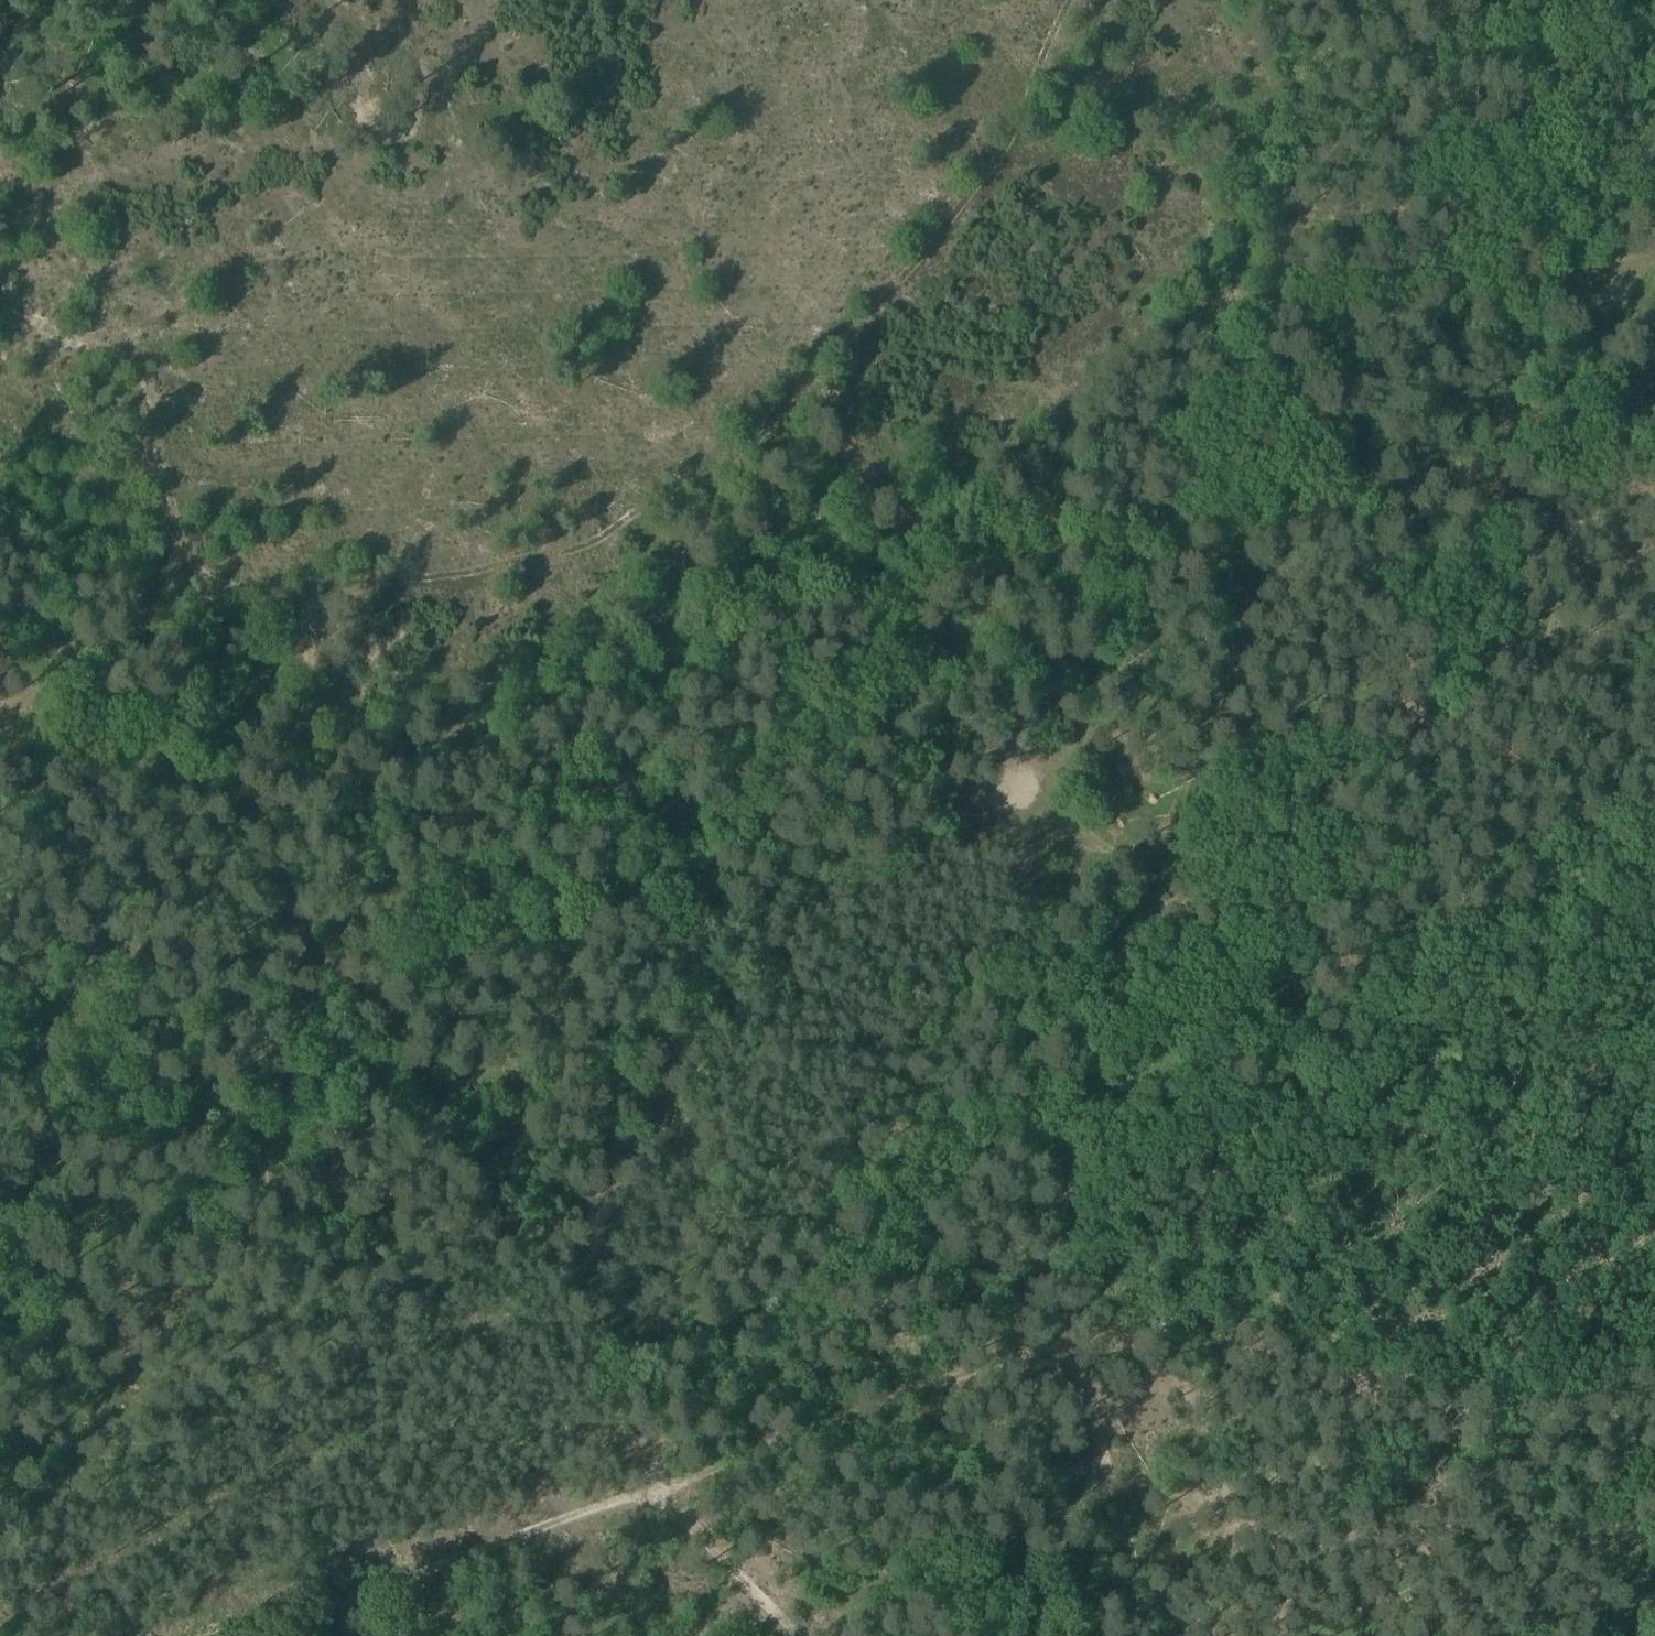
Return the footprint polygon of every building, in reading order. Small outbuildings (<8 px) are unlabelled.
[(418,1584),(419,1597),(439,1596),(439,1584),(418,1584)]
